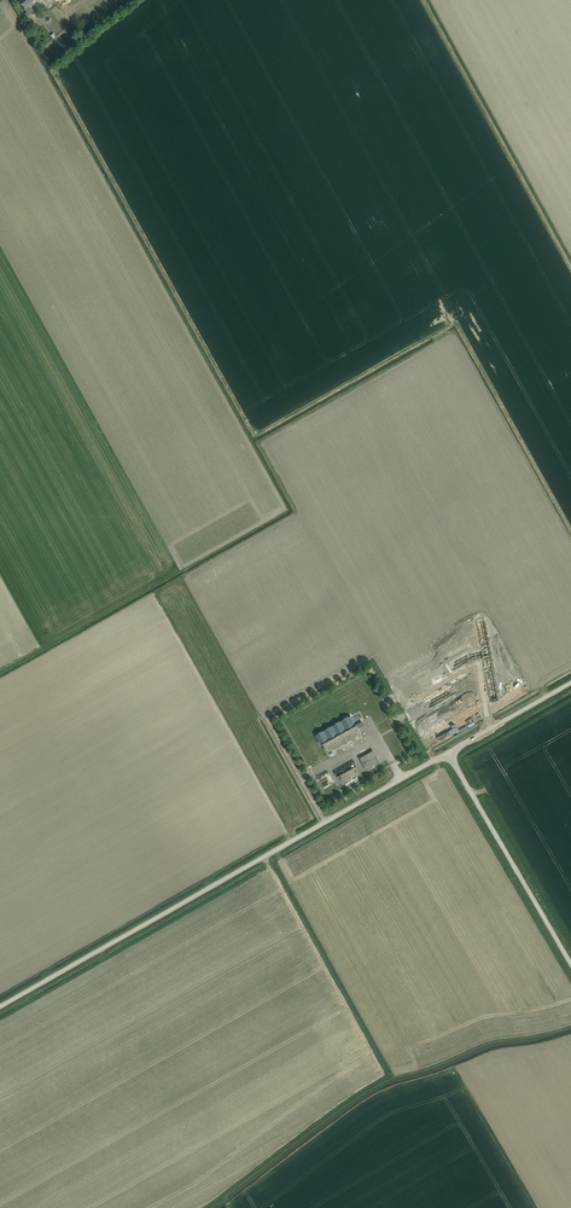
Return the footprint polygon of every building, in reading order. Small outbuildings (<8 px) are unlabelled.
[(21,3),(24,7),(23,8),(28,14),(33,10),(28,4),(33,0),(18,0),(21,3)] [(46,7),(42,2),(36,8),(39,13),(46,7)] [(54,38),(64,30),(53,16),(42,24),(54,38)] [(298,539),(302,546),(306,543),(302,536),(298,539)] [(356,724),(323,743),(328,751),(361,733),(356,724)] [(360,758),(366,769),(379,762),(373,750),(360,758)] [(354,762),(335,773),(337,777),(340,775),(344,782),(357,775),(353,768),(356,766),(354,762)]
